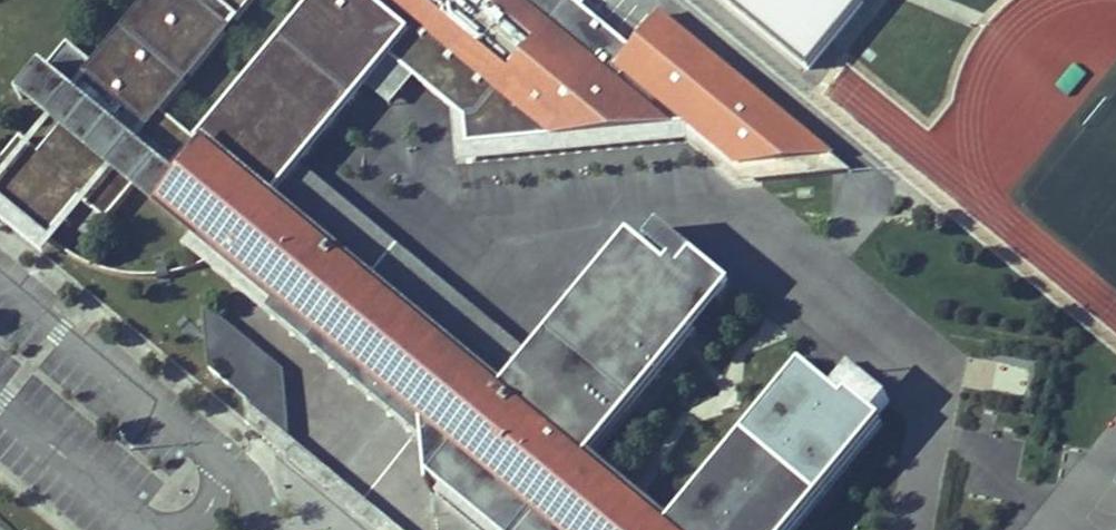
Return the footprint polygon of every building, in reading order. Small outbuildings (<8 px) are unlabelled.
[(372,91),(394,113),(418,89),(452,105),(465,116),(469,149),(672,127),(680,117),(737,172),(841,165),(662,20),(633,50),(572,0),(319,0),(201,145),(164,114),(259,0),(155,0),(99,70),(70,47),(29,97),(68,129),(45,158),(26,142),(0,174),(0,199),(53,243),(85,204),(112,226),(129,202),(424,441),(434,448),(433,492),(479,529),(662,529),(587,465),(735,304),(649,221),(526,368),(306,169),(372,91)] [(809,76),(871,0),(718,0),(809,76)] [(457,163),(686,148),(737,186),(858,179),(841,165),(737,172),(680,117),(672,127),(469,149),(465,116),(452,105),(457,163)] [(966,359),(964,389),(1032,392),(1034,362),(966,359)] [(891,438),(806,383),(683,529),(817,529),(891,438)]
